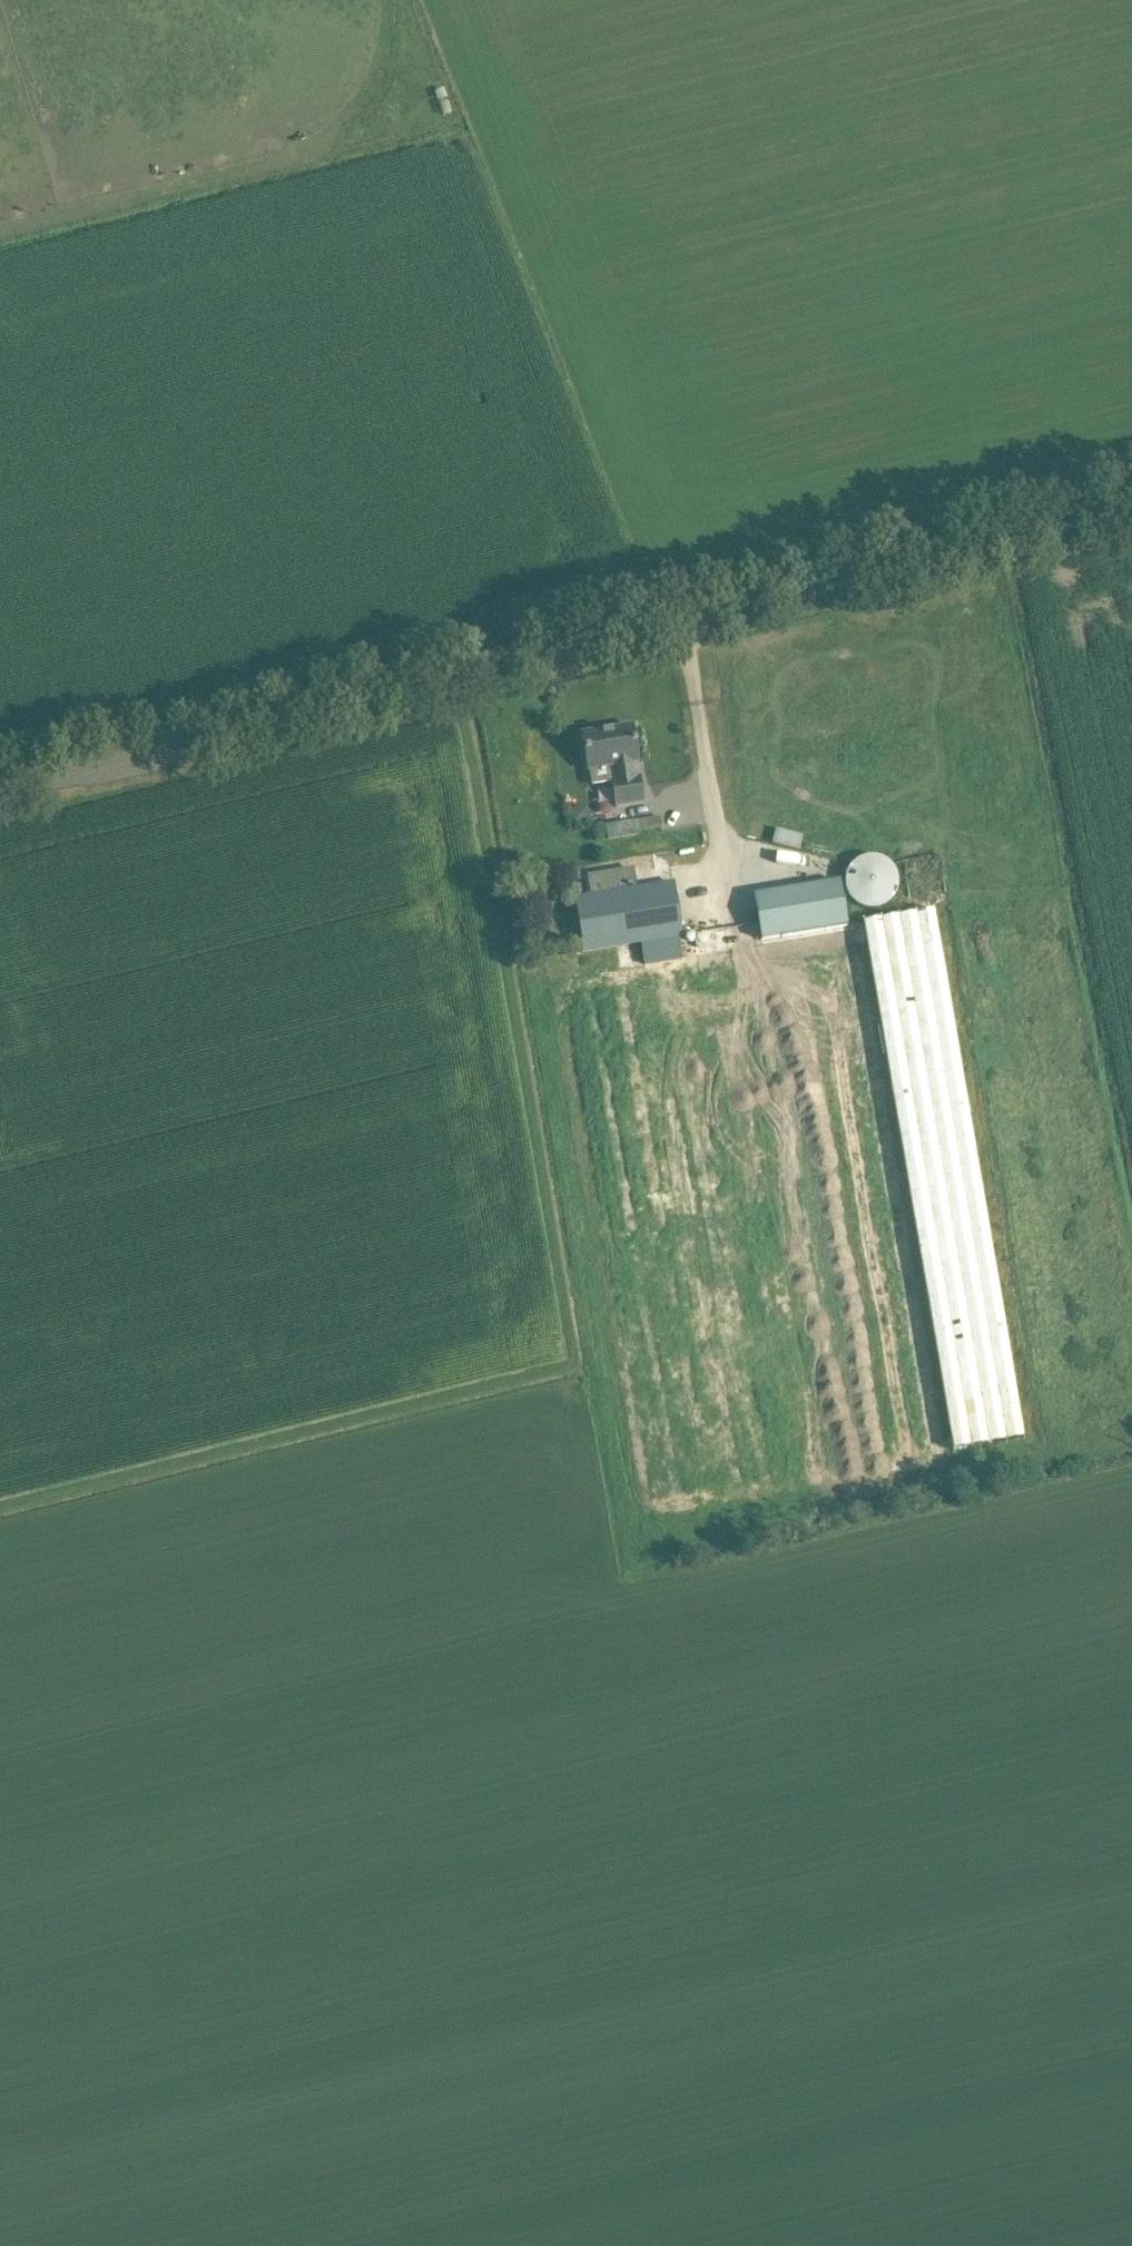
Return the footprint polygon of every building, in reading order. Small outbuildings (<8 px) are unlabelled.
[(611,782),(615,808),(645,804),(640,777),(638,765),(639,765),(632,725),(582,734),(588,772),(610,768),(613,782),(611,782)] [(636,821),(621,823),(624,838),(639,836),(638,829),(636,821)] [(799,852),(803,834),(778,828),(773,846),(799,852)] [(897,893),(899,888),(899,882),(898,876),(896,871),(892,866),(886,860),(879,858),(872,857),(865,858),(858,861),(853,866),(848,871),(846,877),(845,883),(846,890),(849,898),(854,904),(860,908),(866,910),(874,911),(881,909),(887,906),(892,902),(895,897),(897,893)] [(803,935),(848,928),(841,881),(755,896),(763,942),(803,935)] [(683,937),(675,884),(575,900),(584,953),(642,943),(645,965),(682,960),(678,938),(683,937)] [(934,912),(864,924),(954,1451),(1024,1439),(934,912)]
